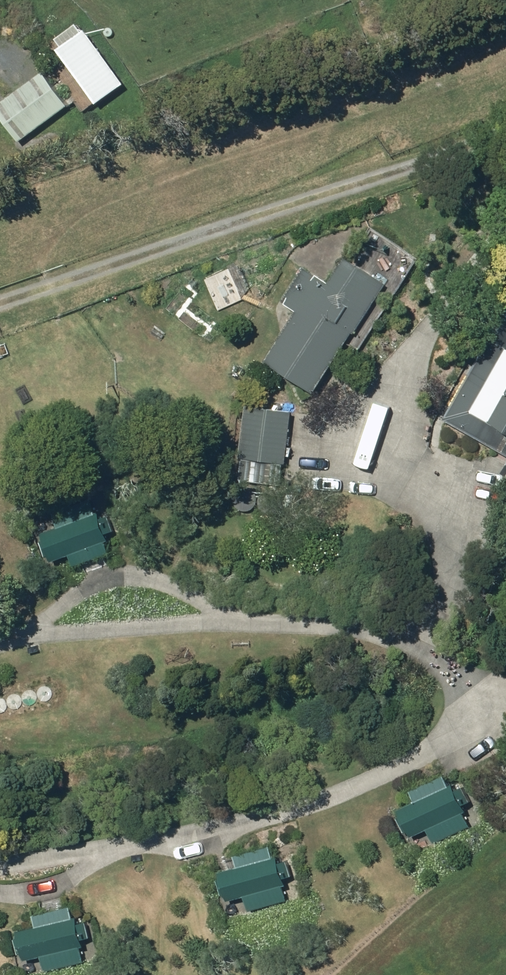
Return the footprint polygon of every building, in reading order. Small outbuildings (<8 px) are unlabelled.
[(57,34),(91,101),(126,83),(91,16),(57,34)] [(0,101),(0,113),(20,142),(69,108),(44,72),(0,101)] [(330,242),(257,354),(314,390),(386,278),(330,242)] [(205,277),(215,308),(246,298),(236,267),(205,277)] [(447,416),(505,456),(505,331),(447,416)] [(238,482),(286,486),(292,407),(244,404),(238,482)] [(97,498),(50,511),(64,561),(111,548),(97,498)] [(452,774),(403,792),(420,838),(469,821),(452,774)] [(279,849),(234,863),(248,905),(292,890),(279,849)] [(73,909),(21,926),(35,969),(87,952),(73,909)]
